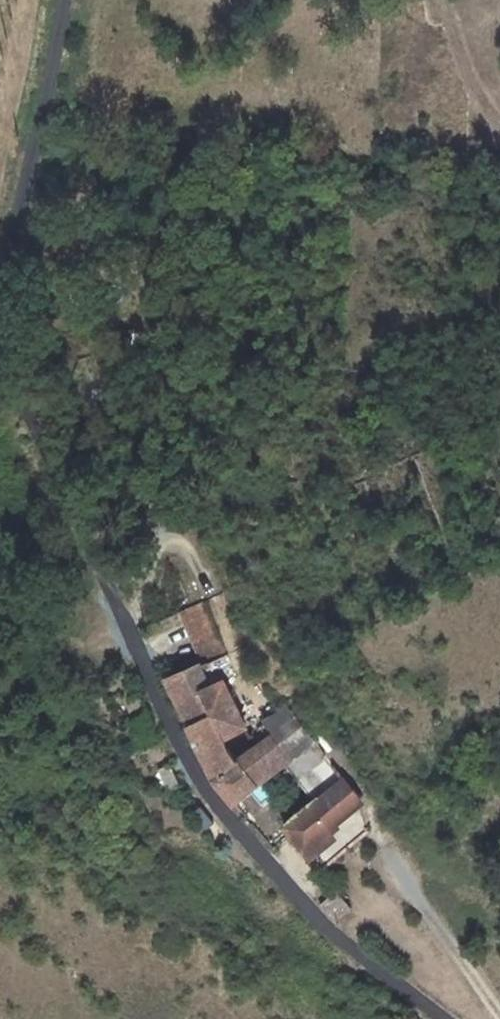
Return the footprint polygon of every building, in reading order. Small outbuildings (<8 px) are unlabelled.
[(184,601),(174,606),(196,653),(214,644),(192,597),(184,601)] [(196,653),(174,606),(133,626),(155,675),(186,661),(197,686),(214,677),(227,671),(214,644),(196,653)] [(186,661),(155,675),(167,701),(190,689),(197,686),(186,661)] [(233,719),(214,677),(197,686),(190,689),(201,712),(177,723),(203,778),(223,762),(210,735),(233,719)] [(201,712),(190,689),(167,701),(177,723),(201,712)] [(248,712),(252,718),(261,731),(241,748),(223,762),(203,778),(224,803),(272,765),(302,803),(270,832),(304,875),(350,837),(344,806),(272,705),(248,712)] [(261,731),(252,718),(233,734),(241,748),(261,731)] [(343,908),(325,890),(309,905),(327,924),(343,908)]
